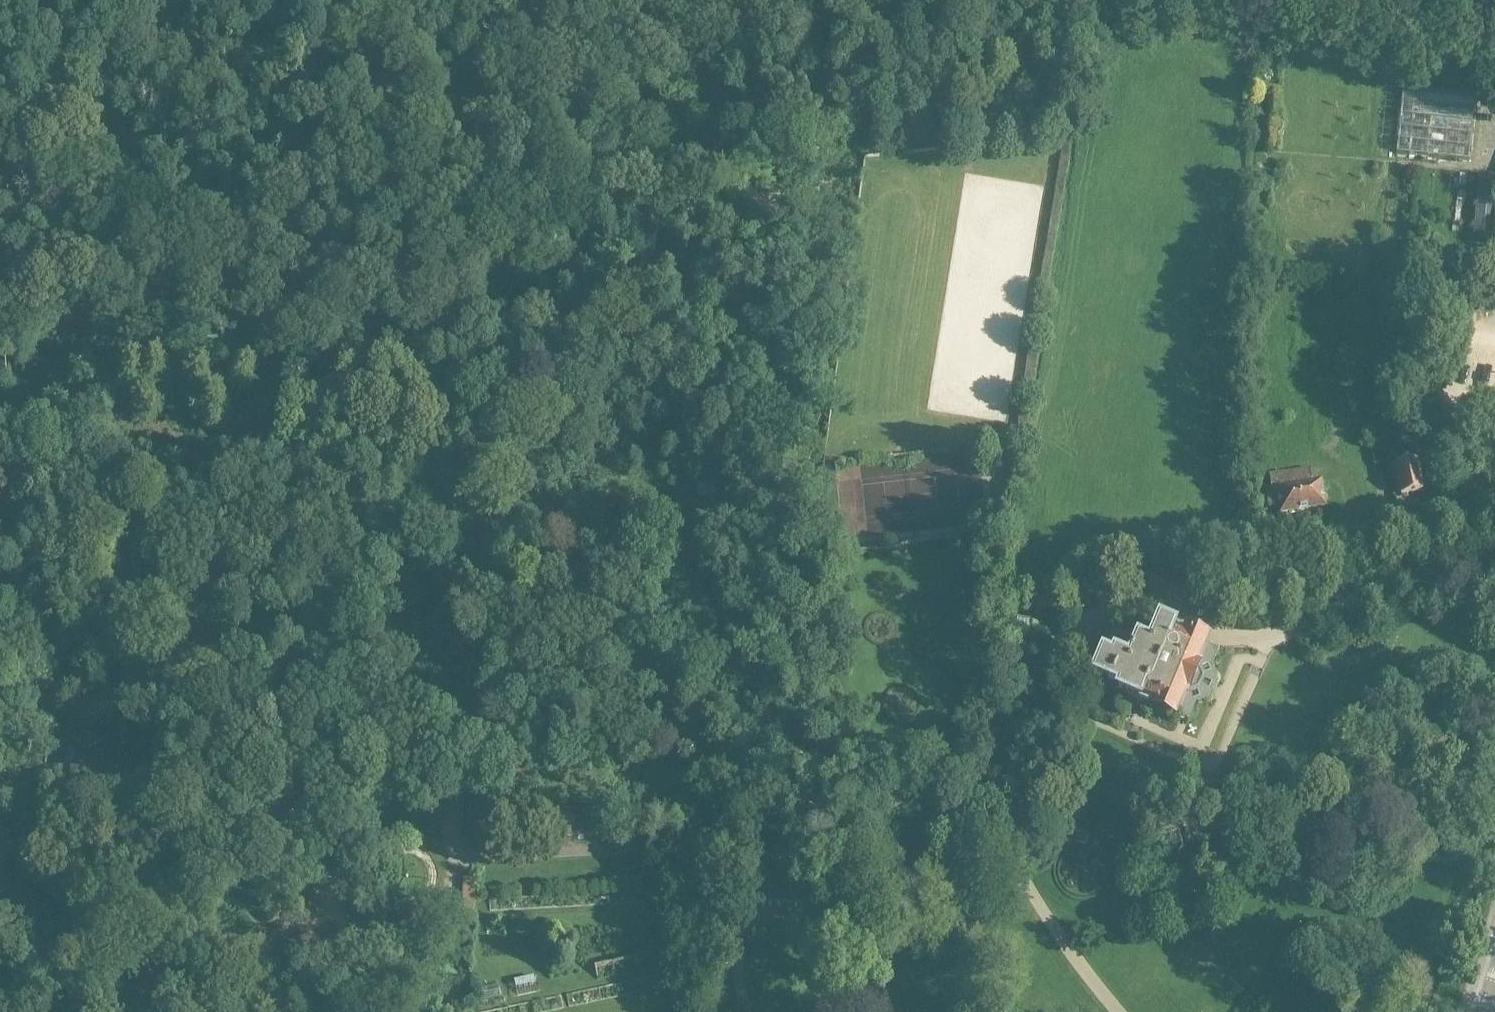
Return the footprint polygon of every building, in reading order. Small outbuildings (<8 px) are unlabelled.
[(1402,90),(1396,153),(1467,160),(1472,97),(1402,90)] [(1494,237),(1494,221),(1494,176),(1479,175),(1473,234),(1494,237)] [(1429,449),(1427,441),(1414,443),(1416,451),(1429,449)] [(1424,491),(1418,461),(1396,465),(1401,495),(1424,491)] [(1326,510),(1322,483),(1312,484),(1310,471),(1270,476),(1272,490),(1268,491),(1271,510),(1280,508),(1282,516),(1326,510)] [(1196,668),(1206,643),(1186,635),(1184,638),(1173,633),(1174,630),(1159,624),(1154,635),(1137,628),(1132,640),(1113,632),(1094,678),(1119,689),(1117,693),(1137,701),(1140,709),(1149,713),(1156,710),(1176,718),(1186,693),(1188,694),(1198,690),(1202,680),(1198,669),(1196,668)]
